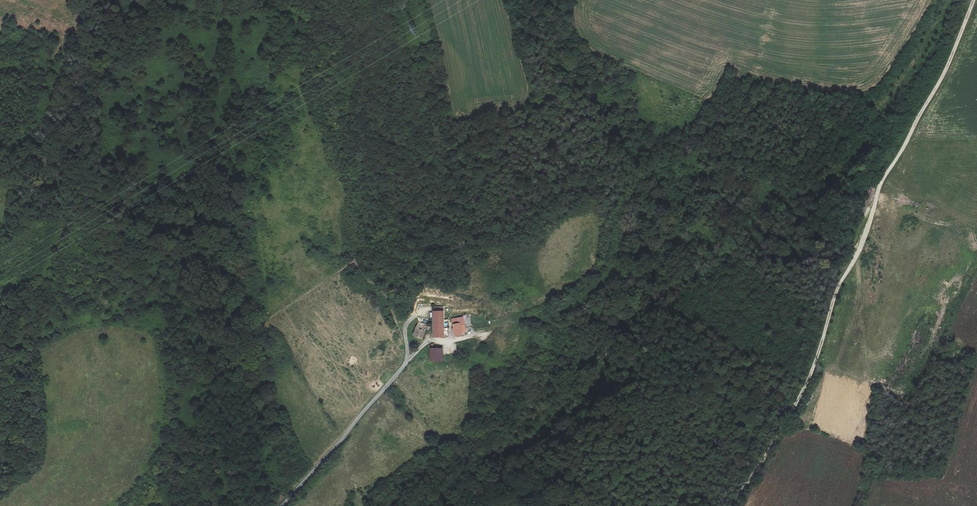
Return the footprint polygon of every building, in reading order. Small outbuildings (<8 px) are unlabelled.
[(432,307),(432,337),(443,337),(443,306),(432,307)] [(452,319),(454,336),(462,335),(462,333),(466,332),(463,317),(452,319)] [(418,322),(413,335),(422,339),(426,329),(429,330),(430,327),(418,322)] [(431,348),(430,361),(442,361),(442,348),(431,348)]
